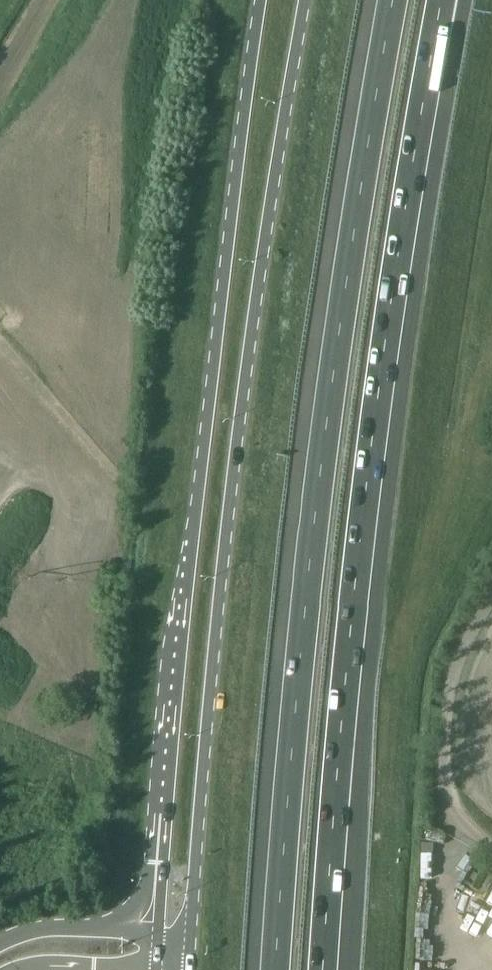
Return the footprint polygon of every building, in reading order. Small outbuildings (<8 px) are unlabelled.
[(491,909),(491,903),(483,897),(480,901),(491,909)] [(478,932),(491,941),(491,912),(478,932)]
